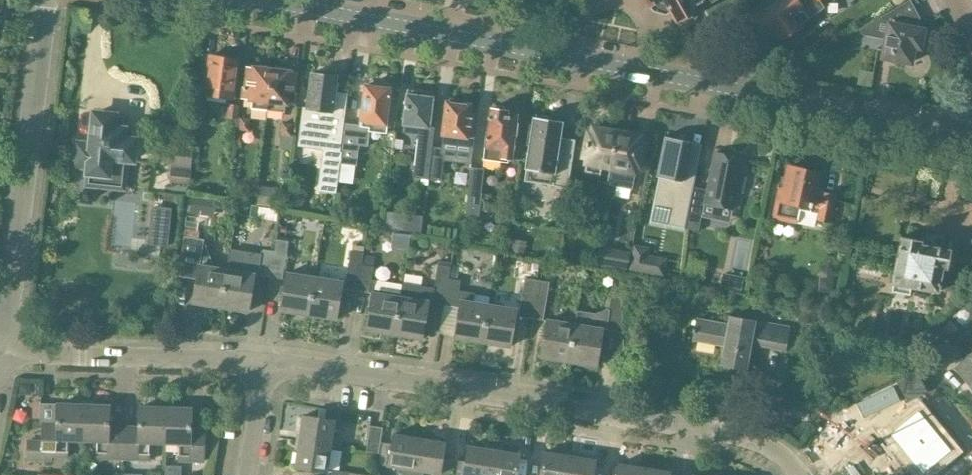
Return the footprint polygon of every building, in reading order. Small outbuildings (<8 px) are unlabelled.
[(649,7),(650,6),(653,12),(670,10),(677,22),(696,11),(693,5),(702,0),(645,0),(649,7)] [(817,11),(824,6),(819,0),(777,0),(771,4),(769,1),(757,9),(759,12),(750,18),(770,47),(799,27),(797,24),(817,11)] [(922,30),(917,29),(919,18),(914,10),(908,14),(910,17),(909,22),(889,18),(881,57),(908,62),(912,46),(918,47),(922,30)] [(204,93),(231,97),(236,59),(209,56),(204,93)] [(250,100),(249,108),(265,110),(270,69),(246,67),(244,88),(242,88),(241,99),(250,100)] [(292,93),(294,72),(270,69),(265,110),(282,112),(282,104),(292,105),(294,93),(292,93)] [(321,120),(318,149),(339,151),(342,125),(343,125),(347,94),(335,92),(336,85),(335,85),(336,76),(310,73),(305,118),(321,120)] [(389,90),(365,86),(359,127),(345,125),(343,125),(342,125),(339,151),(341,152),(340,163),(356,165),(358,145),(367,146),(370,123),(385,125),(389,90)] [(431,146),(434,128),(428,127),(431,93),(407,90),(403,131),(418,133),(414,177),(428,179),(429,171),(431,146)] [(447,101),(442,143),(459,145),(473,147),(474,137),(470,136),(473,114),(465,113),(466,103),(447,101)] [(237,119),(239,104),(228,103),(227,118),(237,119)] [(515,136),(517,136),(518,123),(517,123),(518,113),(508,112),(508,109),(489,107),(483,154),(512,158),(515,136)] [(87,167),(85,185),(105,187),(106,180),(122,181),(124,160),(130,160),(133,140),(121,139),(123,117),(93,113),(89,146),(76,144),(73,165),(87,167)] [(534,117),(526,167),(528,168),(527,178),(533,180),(539,181),(546,182),(552,181),(552,184),(567,187),(575,138),(561,136),(563,121),(548,119),(549,117),(549,116),(537,115),(536,116),(536,117),(534,117)] [(249,132),(250,118),(240,118),(239,131),(249,132)] [(291,137),(293,123),(282,122),(281,136),(291,137)] [(587,132),(583,157),(587,158),(586,163),(587,163),(601,165),(609,167),(616,131),(606,129),(605,126),(598,125),(595,127),(592,127),(591,133),(587,132)] [(607,183),(605,196),(614,198),(616,186),(632,189),(636,167),(638,167),(643,142),(638,141),(639,136),(636,135),(635,132),(628,131),(625,133),(616,131),(609,167),(610,167),(607,183)] [(657,175),(652,204),(671,208),(668,226),(684,229),(696,163),(683,161),(686,144),(661,139),(654,175),(657,175)] [(170,167),(168,182),(168,183),(190,185),(191,169),(190,169),(192,147),(169,145),(167,165),(170,165),(169,167),(170,167)] [(441,181),(445,147),(432,146),(429,171),(428,179),(441,181)] [(687,214),(702,216),(704,204),(734,210),(738,192),(742,193),(746,177),(741,176),(745,157),(713,151),(705,189),(693,187),(691,187),(687,214)] [(771,218),(797,224),(799,210),(809,213),(810,207),(819,209),(816,220),(829,223),(835,193),(823,190),(821,188),(815,186),(818,171),(788,164),(783,188),(777,187),(771,218)] [(484,168),(471,167),(465,216),(479,217),(484,168)] [(607,183),(598,181),(595,194),(605,196),(607,183)] [(193,302),(220,306),(226,270),(211,267),(212,263),(204,239),(184,236),(179,276),(197,279),(193,302)] [(953,279),(940,277),(942,267),(948,268),(951,249),(930,245),(931,242),(901,236),(892,283),(937,291),(938,289),(965,294),(971,263),(971,258),(957,255),(953,279)] [(276,239),(274,251),(273,250),(269,277),(282,279),(289,241),(276,239)] [(524,255),(526,242),(513,239),(511,252),(524,255)] [(629,272),(665,276),(667,258),(648,255),(650,247),(633,245),(629,272)] [(599,246),(595,267),(626,272),(630,251),(599,246)] [(220,306),(247,310),(253,275),(269,277),(273,250),(262,249),(261,253),(229,249),(226,270),(220,306)] [(345,289),(356,291),(362,252),(351,250),(345,289)] [(362,264),(364,253),(362,252),(356,291),(369,293),(373,267),(362,264)] [(400,297),(400,296),(394,334),(422,338),(428,303),(443,305),(448,278),(449,278),(451,266),(438,265),(434,287),(403,282),(400,297)] [(286,272),(280,309),(308,314),(314,277),(286,272)] [(336,318),(342,281),(314,277),(308,314),(336,318)] [(402,282),(373,278),(365,329),(394,334),(400,296),(402,282)] [(448,278),(443,305),(459,308),(454,336),(482,341),(488,303),(473,301),(475,293),(459,290),(461,280),(449,278),(448,278)] [(523,279),(518,316),(530,318),(536,280),(523,279)] [(549,282),(536,280),(530,318),(544,320),(549,282)] [(568,361),(595,365),(601,329),(622,332),(621,297),(611,296),(609,309),(606,309),(597,314),(577,311),(575,323),(574,323),(568,361)] [(509,346),(516,308),(488,303),(482,341),(509,346)] [(797,321),(814,324),(816,311),(799,307),(797,321)] [(720,363),(745,368),(749,343),(784,349),(788,326),(728,316),(727,323),(696,317),(692,338),(723,344),(720,363)] [(541,357),(568,361),(574,323),(547,319),(541,357)] [(935,333),(926,343),(934,350),(943,339),(935,333)] [(958,366),(971,383),(971,355),(958,366)] [(907,400),(926,389),(916,373),(898,383),(907,400)] [(902,399),(895,384),(858,401),(865,417),(902,399)] [(52,458),(68,458),(69,438),(82,439),(82,404),(57,404),(56,423),(42,422),(41,440),(27,439),(26,461),(52,463),(52,458)] [(122,457),(123,425),(108,424),(109,405),(82,404),(82,439),(95,439),(95,456),(117,457),(116,474),(121,474),(122,457)] [(149,441),(163,442),(164,407),(139,406),(138,425),(123,425),(122,457),(148,458),(149,441)] [(203,460),(204,427),(190,427),(190,408),(164,407),(163,442),(178,442),(177,459),(203,460)] [(902,420),(886,432),(919,473),(948,450),(916,409),(912,412),(909,407),(899,415),(902,420)] [(334,420),(304,415),(300,440),(330,445),(334,420)] [(370,425),(366,451),(379,453),(383,427),(370,425)] [(419,437),(394,433),(392,444),(382,442),(379,464),(389,465),(404,467),(403,474),(413,474),(419,437)] [(419,437),(413,474),(423,474),(424,470),(439,473),(439,474),(451,474),(453,459),(442,458),(444,441),(419,437)] [(296,465),(326,470),(330,445),(300,440),(296,465)] [(455,474),(490,474),(494,449),(468,445),(466,459),(457,458),(455,474)] [(518,453),(494,449),(490,474),(515,474),(518,453)] [(569,455),(544,451),(540,474),(566,474),(569,455)] [(594,459),(569,455),(566,474),(592,474),(594,459)] [(615,474),(641,474),(643,467),(617,463),(615,474)] [(668,471),(643,467),(641,474),(668,474),(668,471)]
